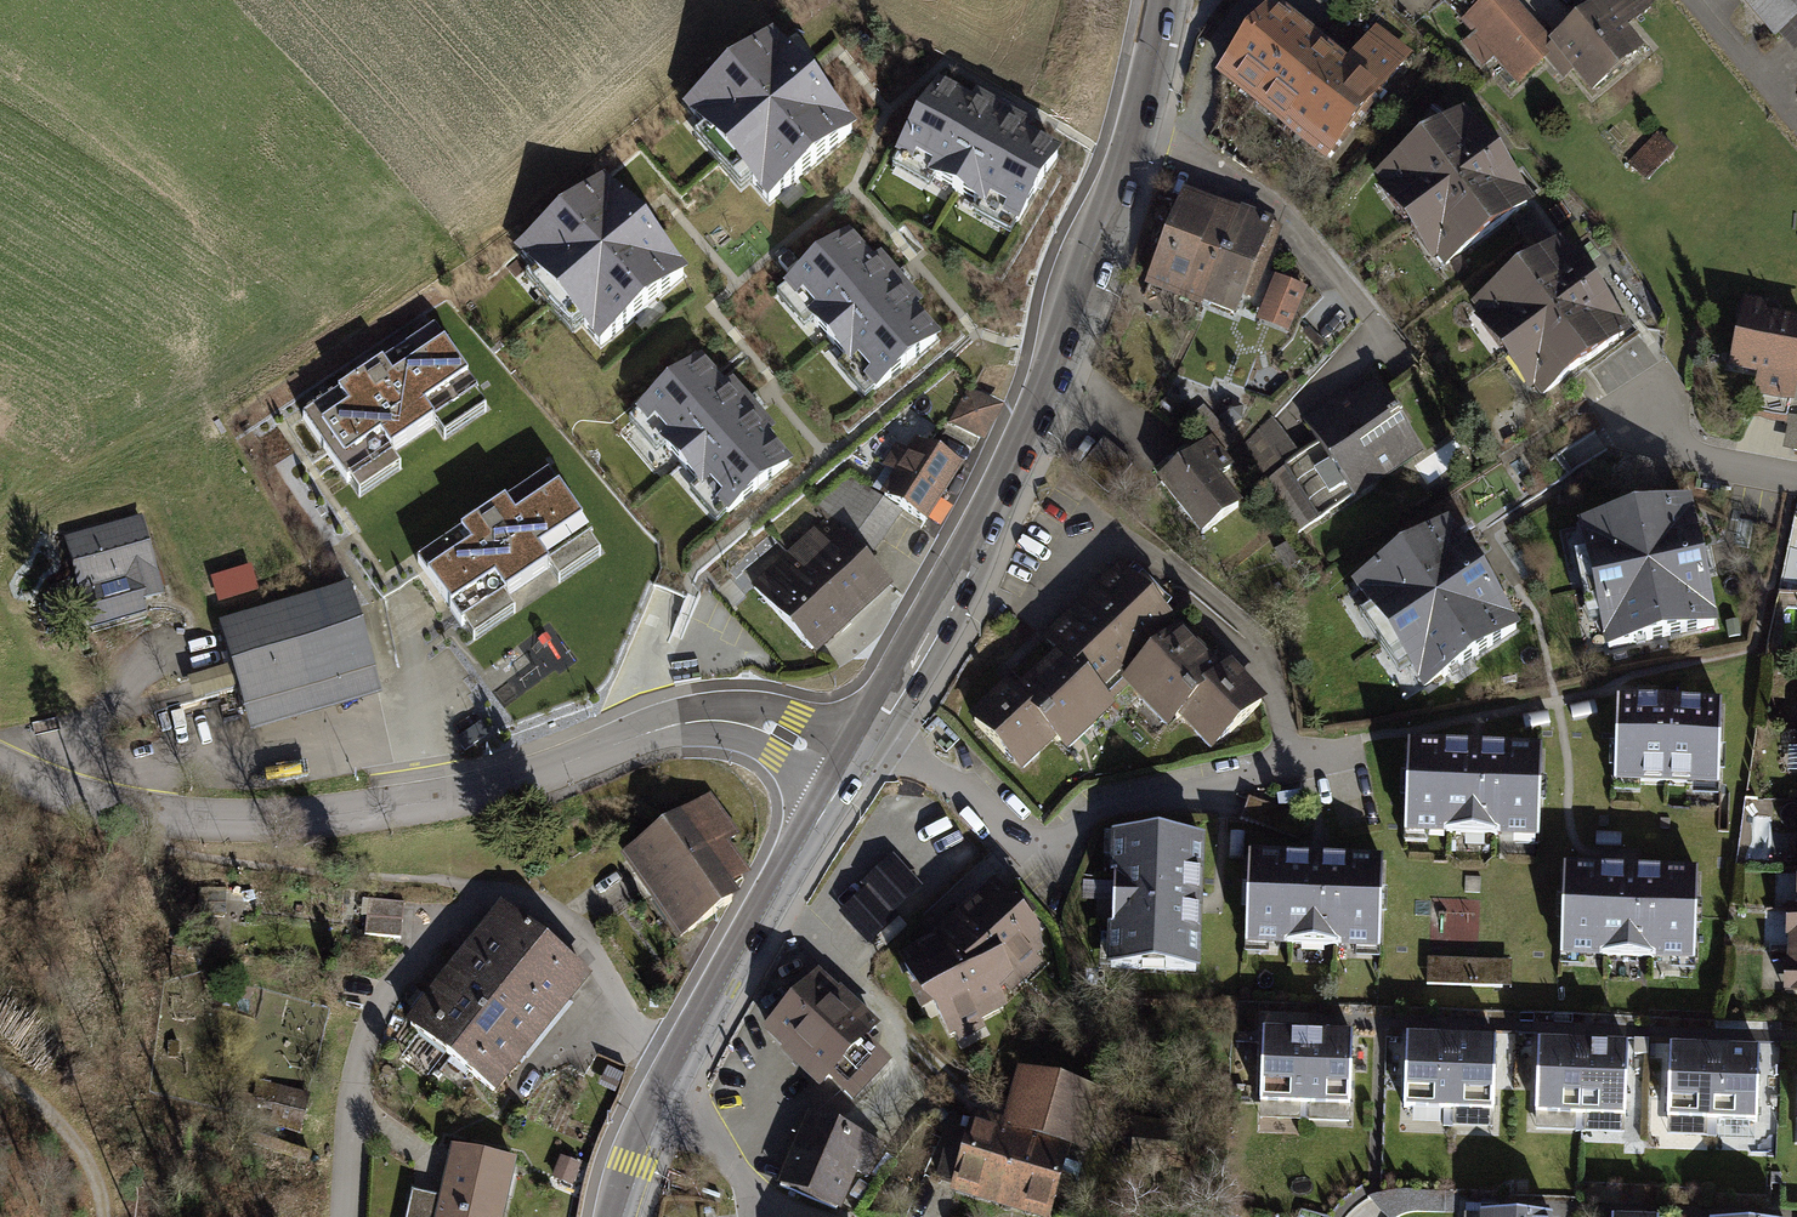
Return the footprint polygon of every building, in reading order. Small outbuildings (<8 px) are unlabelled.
[(1348,54),(1280,0),(1269,0),(1215,68),(1289,127),(1348,54)] [(1512,0),(1481,0),(1457,22),(1517,90),(1549,61),(1563,77),(1573,68),(1594,92),(1647,46),(1630,27),(1655,5),(1650,0),(1584,0),(1591,8),(1551,44),(1512,0)] [(1788,51),(1796,44),(1796,0),(1744,0),(1788,51)] [(1373,22),(1348,54),(1384,83),(1410,51),(1373,22)] [(857,133),(774,36),(687,111),(770,208),(857,133)] [(1325,156),(1384,83),(1348,54),(1289,127),(1325,156)] [(1061,157),(939,86),(895,162),(1018,232),(1061,157)] [(1468,114),(1375,184),(1443,273),(1535,203),(1468,114)] [(1657,132),(1629,163),(1648,180),(1676,148),(1657,132)] [(690,275),(605,178),(518,253),(603,351),(690,275)] [(1198,308),(1201,301),(1237,210),(1183,188),(1144,286),(1198,308)] [(1237,210),(1201,301),(1237,315),(1243,300),(1253,304),(1283,228),(1237,210)] [(944,338),(852,232),(788,288),(880,394),(944,338)] [(1566,248),(1473,318),(1541,407),(1634,337),(1566,248)] [(1746,294),(1732,361),(1759,367),(1754,391),(1795,399),(1796,392),(1796,314),(1767,307),(1769,299),(1746,294)] [(1295,327),(1270,352),(1283,365),(1309,340),(1295,327)] [(436,332),(304,420),(347,484),(350,483),(360,497),(400,470),(390,456),(436,425),(445,439),(486,412),(477,398),(479,396),(436,332)] [(794,464),(703,358),(639,413),(730,519),(794,464)] [(1319,449),(1267,482),(1301,535),(1423,455),(1375,381),(1305,427),(1319,449)] [(967,392),(950,423),(980,439),(997,408),(967,392)] [(1277,419),(1248,442),(1275,477),(1305,453),(1277,419)] [(1212,438),(1159,481),(1202,535),(1244,500),(1223,474),(1234,466),(1212,438)] [(892,475),(880,493),(925,524),(962,470),(916,439),(908,451),(897,444),(881,468),(892,475)] [(551,473),(419,561),(462,626),(465,624),(475,639),(515,612),(506,597),(551,567),(561,581),(601,554),(592,540),(594,538),(551,473)] [(742,572),(754,587),(833,519),(868,558),(903,513),(850,477),(816,503),(759,552),(742,572)] [(1694,506),(1581,529),(1607,655),(1720,632),(1694,506)] [(142,516),(64,538),(90,628),(145,613),(142,601),(164,595),(142,516)] [(833,519),(754,587),(811,651),(889,583),(868,558),(833,519)] [(1520,633),(1446,524),(1350,589),(1424,698),(1520,633)] [(1048,634),(1061,650),(1098,693),(1118,676),(1176,627),(1129,572),(1122,578),(1118,574),(1048,634)] [(348,584),(219,621),(251,733),(381,696),(348,584)] [(1215,672),(1176,627),(1118,676),(1164,729),(1178,718),(1206,751),(1265,701),(1229,660),(1215,672)] [(1006,685),(969,717),(1017,774),(1055,741),(1064,752),(1113,710),(1098,693),(1061,650),(1012,692),(1006,685)] [(1722,703),(1618,700),(1616,794),(1720,797),(1722,703)] [(1540,743),(1407,740),(1404,834),(1538,837),(1540,743)] [(708,801),(626,857),(681,936),(733,901),(726,890),(743,878),(721,846),(734,838),(708,801)] [(1200,840),(1108,838),(1104,971),(1197,973),(1200,840)] [(1381,853),(1247,849),(1245,943),(1378,947),(1381,853)] [(892,862),(865,887),(869,891),(842,916),(869,945),(896,920),(893,916),(920,891),(892,862)] [(1696,869),(1563,865),(1560,959),(1694,963),(1696,869)] [(941,942),(904,962),(919,990),(910,994),(921,1014),(935,1007),(958,1050),(986,1035),(980,1025),(1009,1010),(1006,1005),(1043,970),(1037,964),(1044,957),(1040,952),(1050,943),(1039,932),(994,885),(960,917),(956,913),(934,934),(941,942)] [(404,906),(368,902),(365,934),(401,938),(404,906)] [(510,982),(541,944),(497,908),(466,946),(510,982)] [(1787,952),(1796,952),(1796,910),(1789,910),(1787,952)] [(510,982),(495,1001),(541,1039),(588,981),(541,944),(510,982)] [(495,1001),(510,982),(466,946),(435,984),(479,1020),(495,1001)] [(1786,994),(1796,994),(1796,952),(1787,952),(1786,994)] [(1512,960),(1428,958),(1427,984),(1510,987),(1512,960)] [(820,967),(762,1026),(783,1046),(781,1048),(811,1077),(818,1084),(828,1074),(853,1098),(892,1058),(867,1034),(878,1023),(858,1004),(850,1013),(832,995),(840,986),(820,967)] [(447,1058),(479,1020),(435,984),(403,1023),(447,1058)] [(541,1039),(495,1001),(479,1020),(447,1058),(494,1096),(541,1039)] [(1351,1039),(1260,1036),(1257,1124),(1347,1128),(1351,1039)] [(1495,1042),(1409,1040),(1407,1111),(1445,1111),(1445,1122),(1494,1123),(1495,1042)] [(1626,1050),(1536,1045),(1531,1129),(1622,1134),(1626,1050)] [(1760,1054),(1673,1050),(1670,1135),(1719,1137),(1719,1146),(1756,1148),(1760,1054)] [(1017,1063),(1001,1120),(1019,1125),(1070,1139),(1087,1144),(1103,1087),(1017,1063)] [(309,1093),(261,1082),(257,1100),(278,1105),(275,1116),(302,1122),(309,1093)] [(997,1200),(1019,1125),(1001,1120),(971,1111),(966,1129),(950,1124),(937,1170),(953,1175),(950,1186),(997,1200)] [(880,1146),(805,1115),(777,1184),(839,1209),(855,1171),(868,1176),(880,1146)] [(1070,1139),(1019,1125),(997,1200),(1048,1214),(1070,1139)] [(450,1140),(438,1192),(409,1186),(401,1216),(501,1216),(515,1154),(450,1140)]
